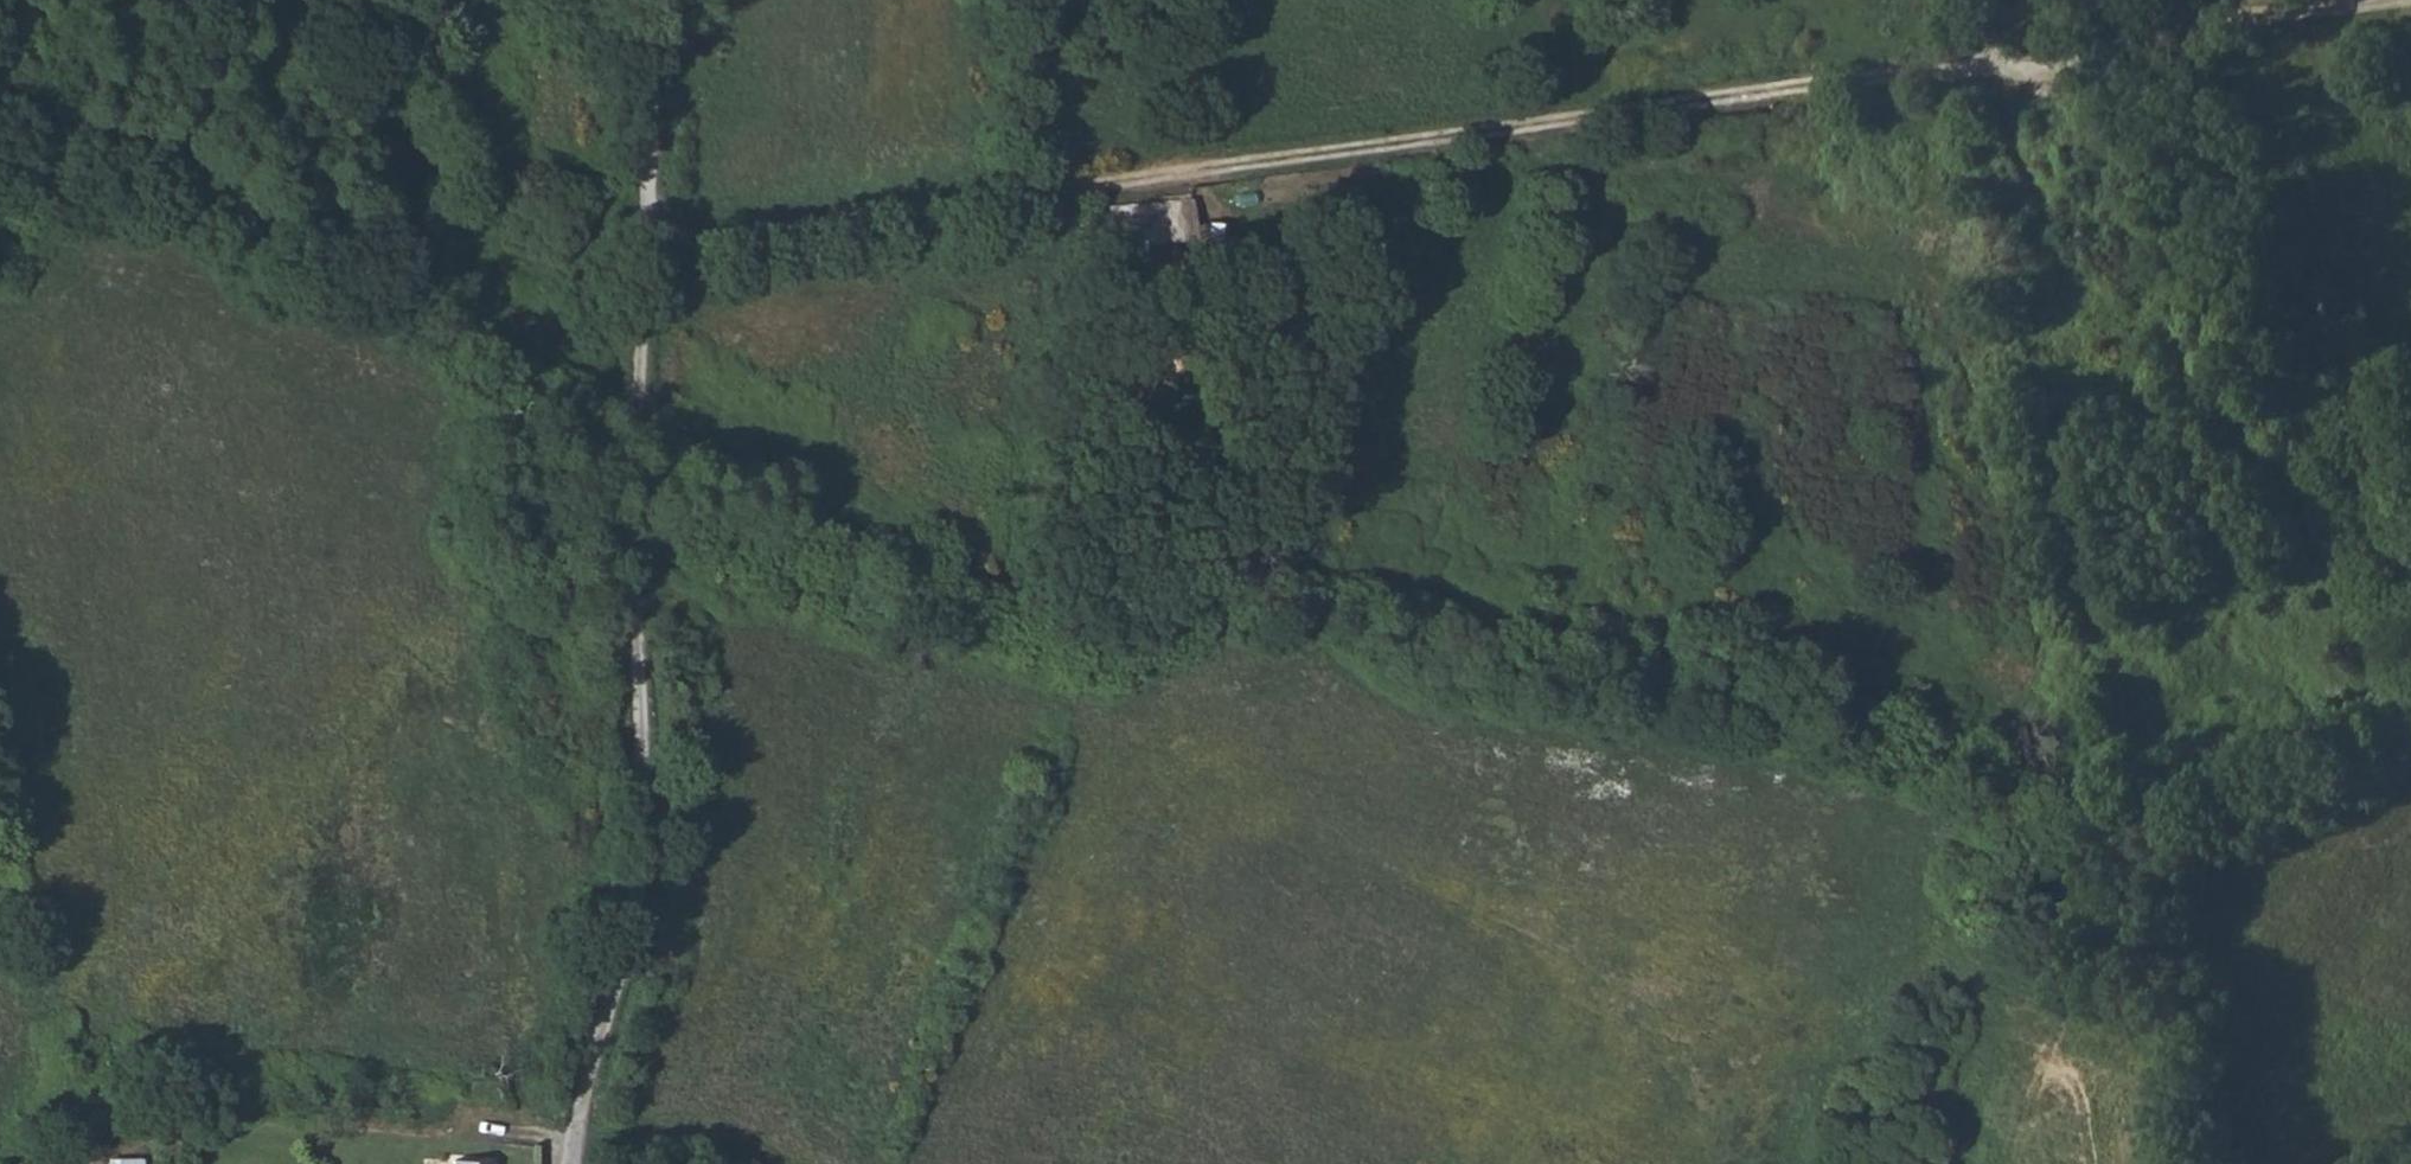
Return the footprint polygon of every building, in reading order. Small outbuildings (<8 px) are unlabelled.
[(1094,211),(1097,244),(1186,237),(1184,204),(1094,211)] [(494,1156),(456,1155),(456,1163),(493,1163),(494,1156)] [(109,1156),(109,1163),(144,1163),(144,1156),(109,1156)]
